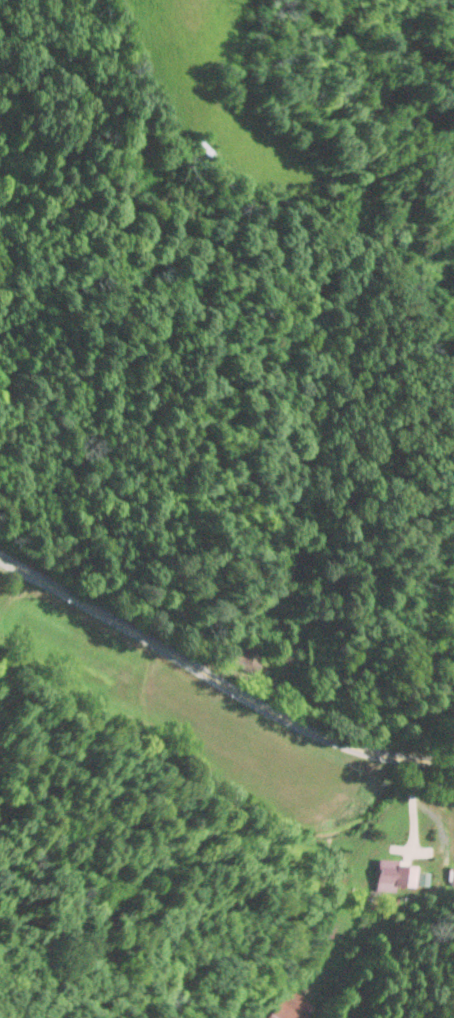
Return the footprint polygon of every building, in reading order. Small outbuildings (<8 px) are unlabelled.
[(376,890),(415,890),(415,862),(376,862),(376,890)]
